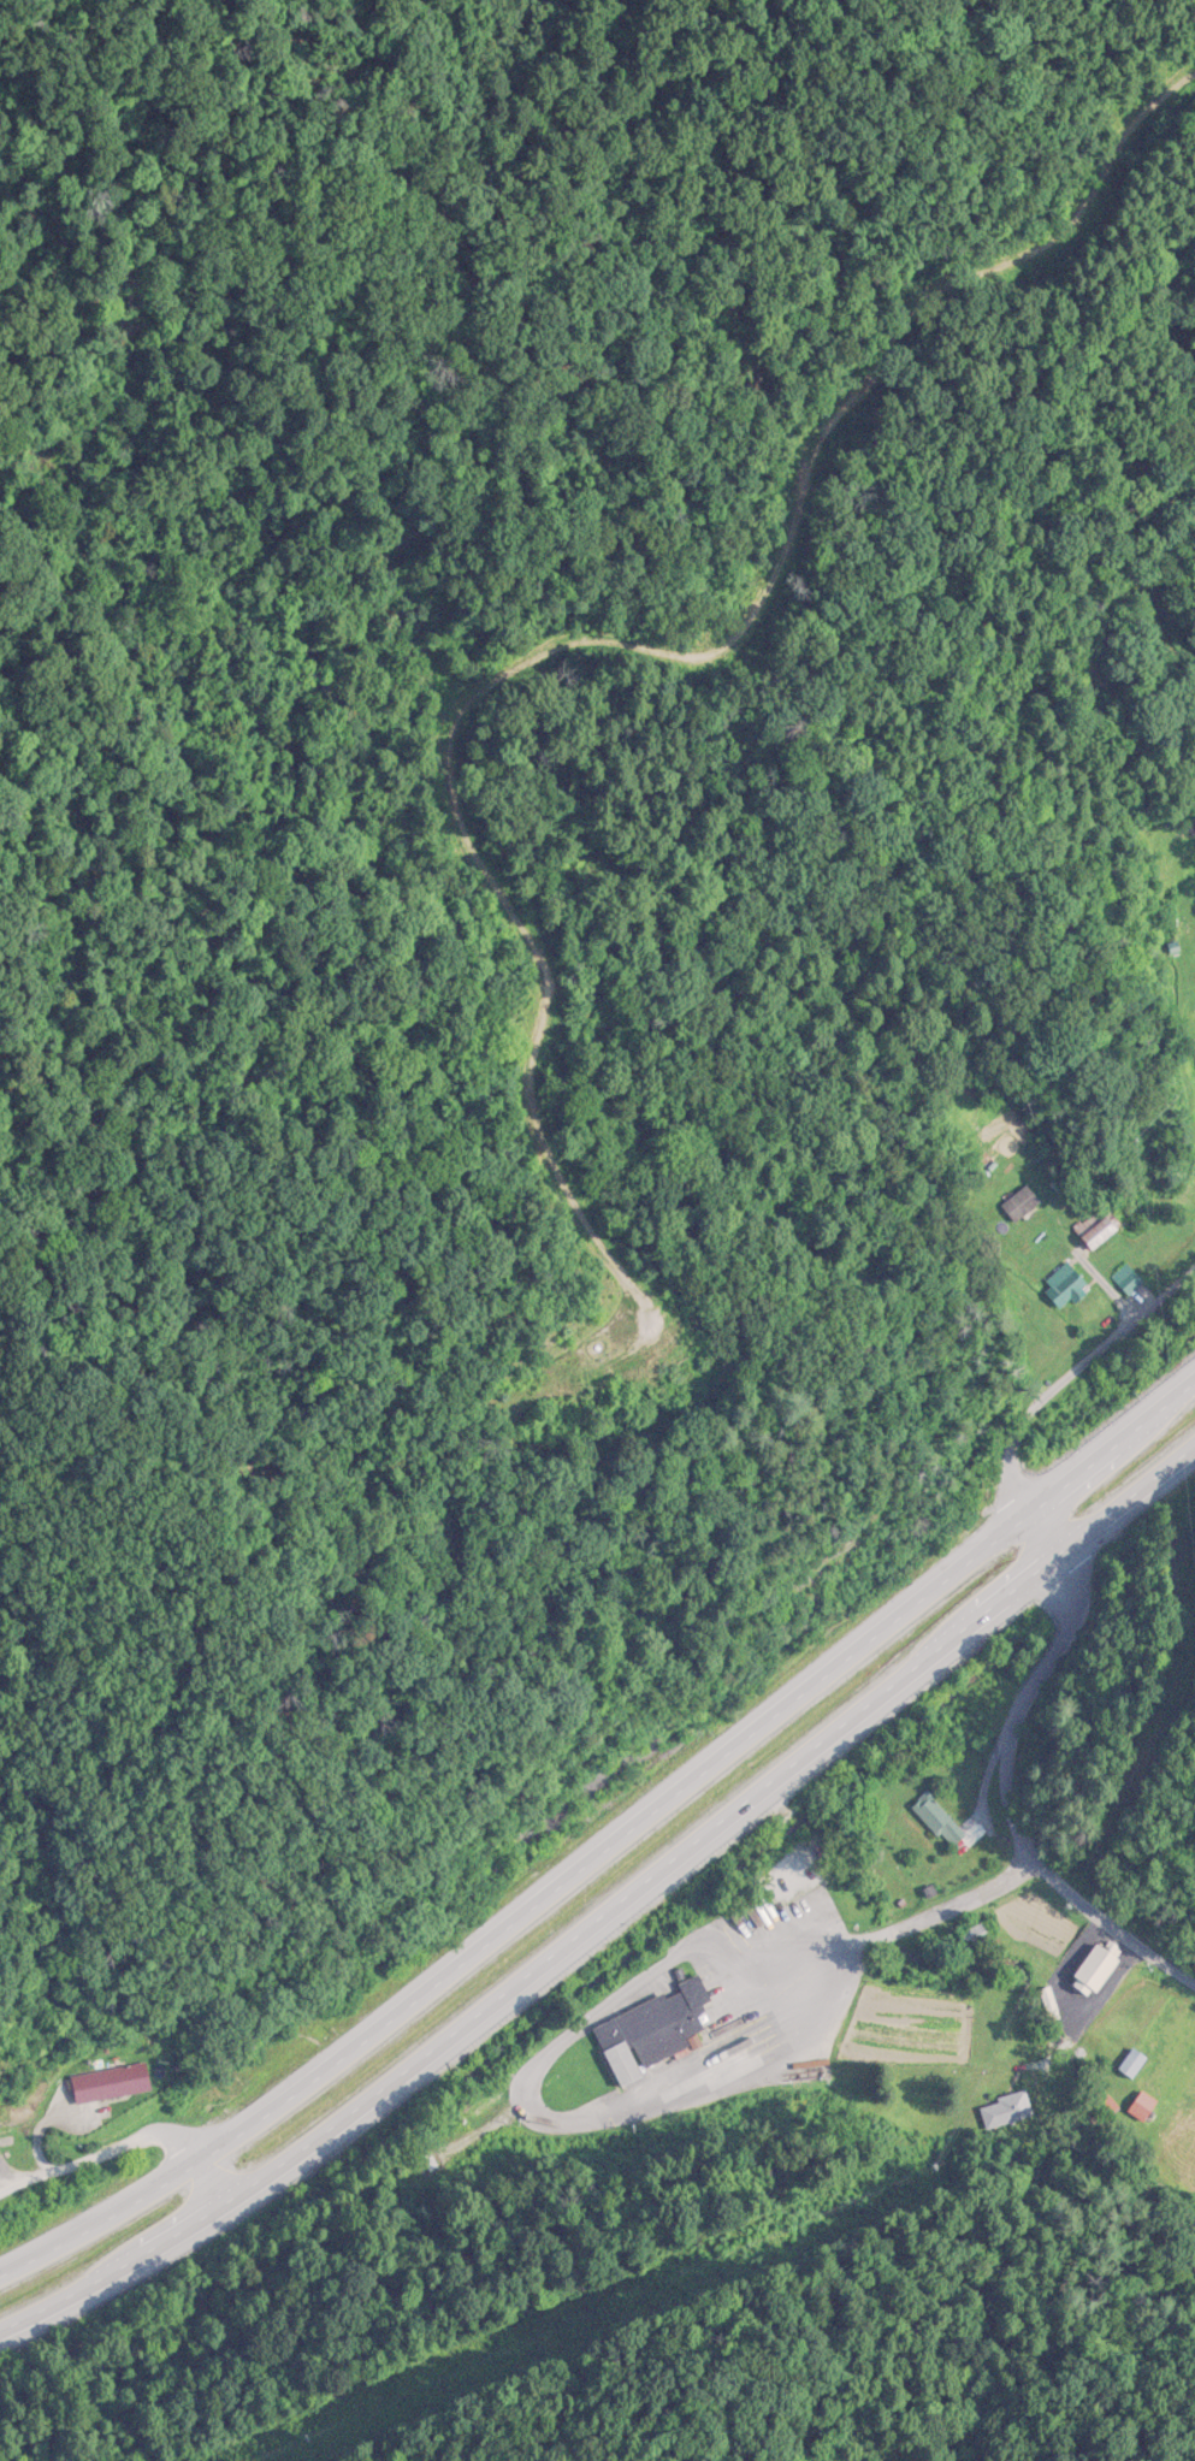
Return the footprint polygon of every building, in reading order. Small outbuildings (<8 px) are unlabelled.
[(1092,1252),(1118,1232),(1101,1209),(1074,1230),(1092,1252)] [(964,1840),(929,1795),(913,1808),(949,1853),(964,1840)] [(999,1938),(992,1922),(962,1935),(968,1950),(999,1938)] [(594,2027),(620,2089),(644,2079),(639,2067),(647,2064),(648,2066),(685,2050),(680,2040),(704,2030),(697,2011),(712,2005),(702,1981),(594,2027)] [(151,2095),(147,2066),(72,2077),(76,2106),(151,2095)]
